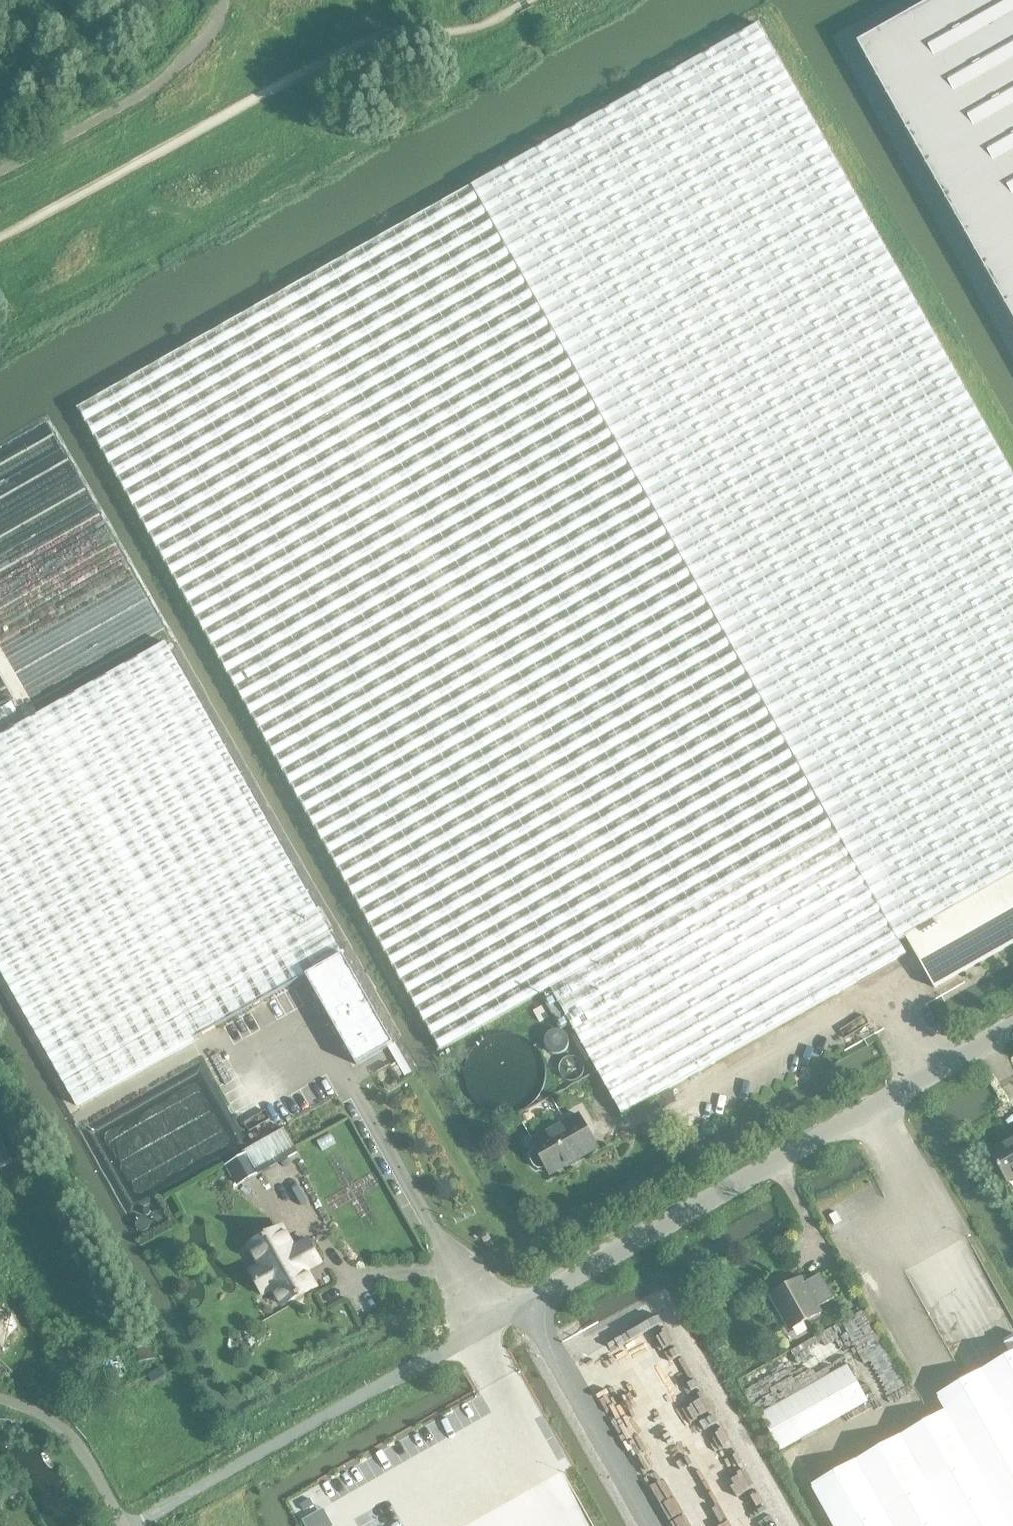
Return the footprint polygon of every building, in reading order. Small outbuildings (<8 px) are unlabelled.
[(852,45),(1012,330),(1012,0),(932,0),(852,45)] [(441,1051),(550,989),(622,1116),(906,955),(897,939),(1012,873),(1012,471),(758,21),(77,406),(441,1051)] [(393,1044),(165,643),(0,737),(0,972),(76,1106),(306,976),(356,1065),(393,1044)] [(904,935),(934,989),(1012,944),(1012,874),(904,935)] [(541,1085),(541,1078),(541,1072),(539,1066),(536,1061),(532,1055),(528,1052),(521,1048),(514,1046),(510,1045),(504,1046),(496,1048),(489,1052),(485,1055),(481,1061),(478,1066),(476,1072),(476,1078),(476,1083),(478,1089),(480,1094),(484,1100),(489,1104),(494,1107),(501,1110),(506,1111),(513,1111),(520,1109),(526,1106),(532,1101),(536,1097),(539,1091),(541,1085)] [(532,1142),(536,1149),(532,1152),(530,1155),(530,1160),(534,1167),(538,1169),(542,1169),(546,1167),(550,1175),(597,1148),(579,1115),(532,1142)] [(285,1128),(245,1150),(246,1153),(256,1171),(258,1173),(298,1151),(285,1128)] [(988,1150),(1007,1183),(1012,1179),(1012,1136),(988,1150)] [(13,1161),(0,1139),(0,1168),(13,1161)] [(225,1165),(235,1182),(256,1171),(246,1153),(225,1165)] [(267,1257),(260,1261),(258,1261),(261,1266),(251,1272),(262,1293),(278,1284),(288,1302),(314,1287),(302,1267),(318,1258),(308,1240),(294,1248),(282,1229),(282,1228),(281,1228),(258,1241),(267,1257)] [(772,1295),(791,1329),(819,1314),(816,1309),(834,1298),(821,1274),(803,1284),(800,1279),(772,1295)] [(4,1348),(9,1335),(4,1323),(8,1313),(0,1310),(0,1350),(4,1348)] [(151,1356),(146,1343),(130,1349),(136,1362),(151,1356)] [(938,1398),(946,1414),(812,1488),(833,1525),(1012,1525),(1012,1357),(938,1398)] [(760,1415),(780,1451),(868,1401),(848,1365),(760,1415)] [(162,1368),(147,1374),(152,1384),(166,1377),(162,1368)]
